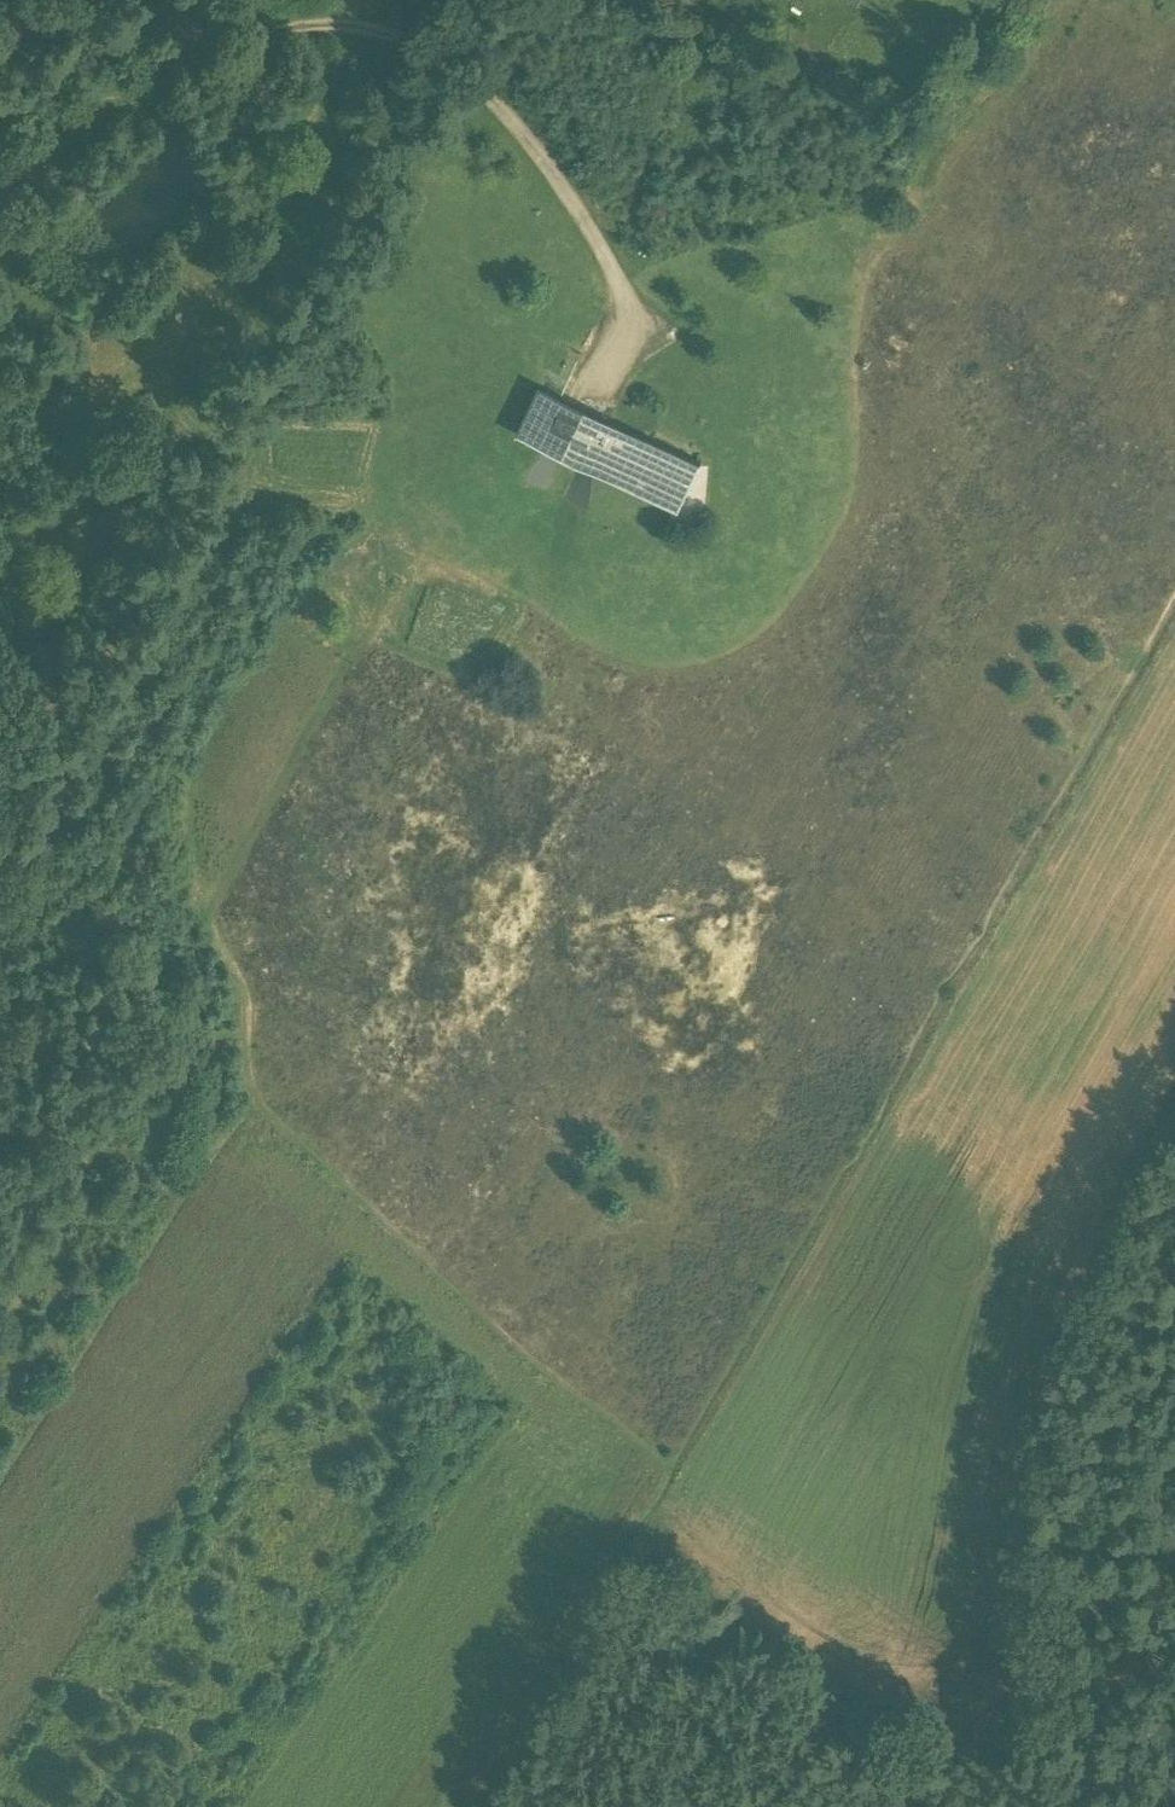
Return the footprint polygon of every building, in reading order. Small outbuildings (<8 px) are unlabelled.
[(679,509),(700,463),(537,387),(516,434),(679,509)]
